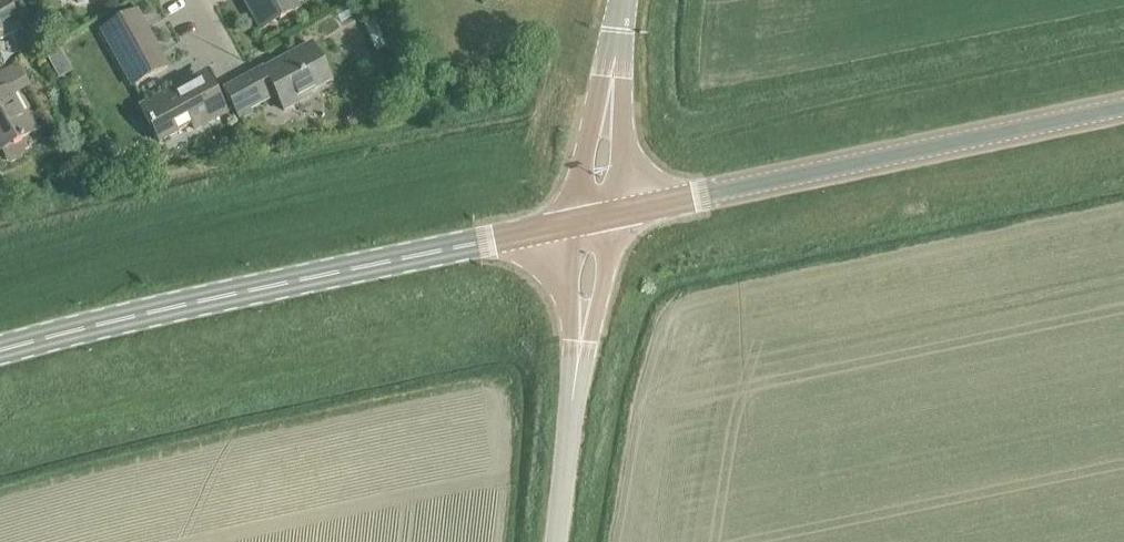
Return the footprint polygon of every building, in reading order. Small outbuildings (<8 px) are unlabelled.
[(7,3),(5,0),(0,0),(0,35),(19,25),(17,23),(28,16),(19,0),(13,0),(7,3)] [(259,30),(297,9),(292,0),(242,0),(259,30)] [(361,3),(370,34),(387,29),(378,0),(372,0),(361,3)] [(101,31),(132,88),(167,69),(136,12),(101,31)] [(282,112),(308,98),(306,94),(330,82),(310,45),(222,91),(238,121),(250,115),(248,111),(274,97),(282,112)] [(7,164),(24,154),(17,142),(31,135),(9,95),(27,86),(16,65),(0,74),(0,152),(7,164)] [(192,132),(224,115),(206,80),(176,96),(173,92),(140,110),(158,144),(190,127),(192,132)]
